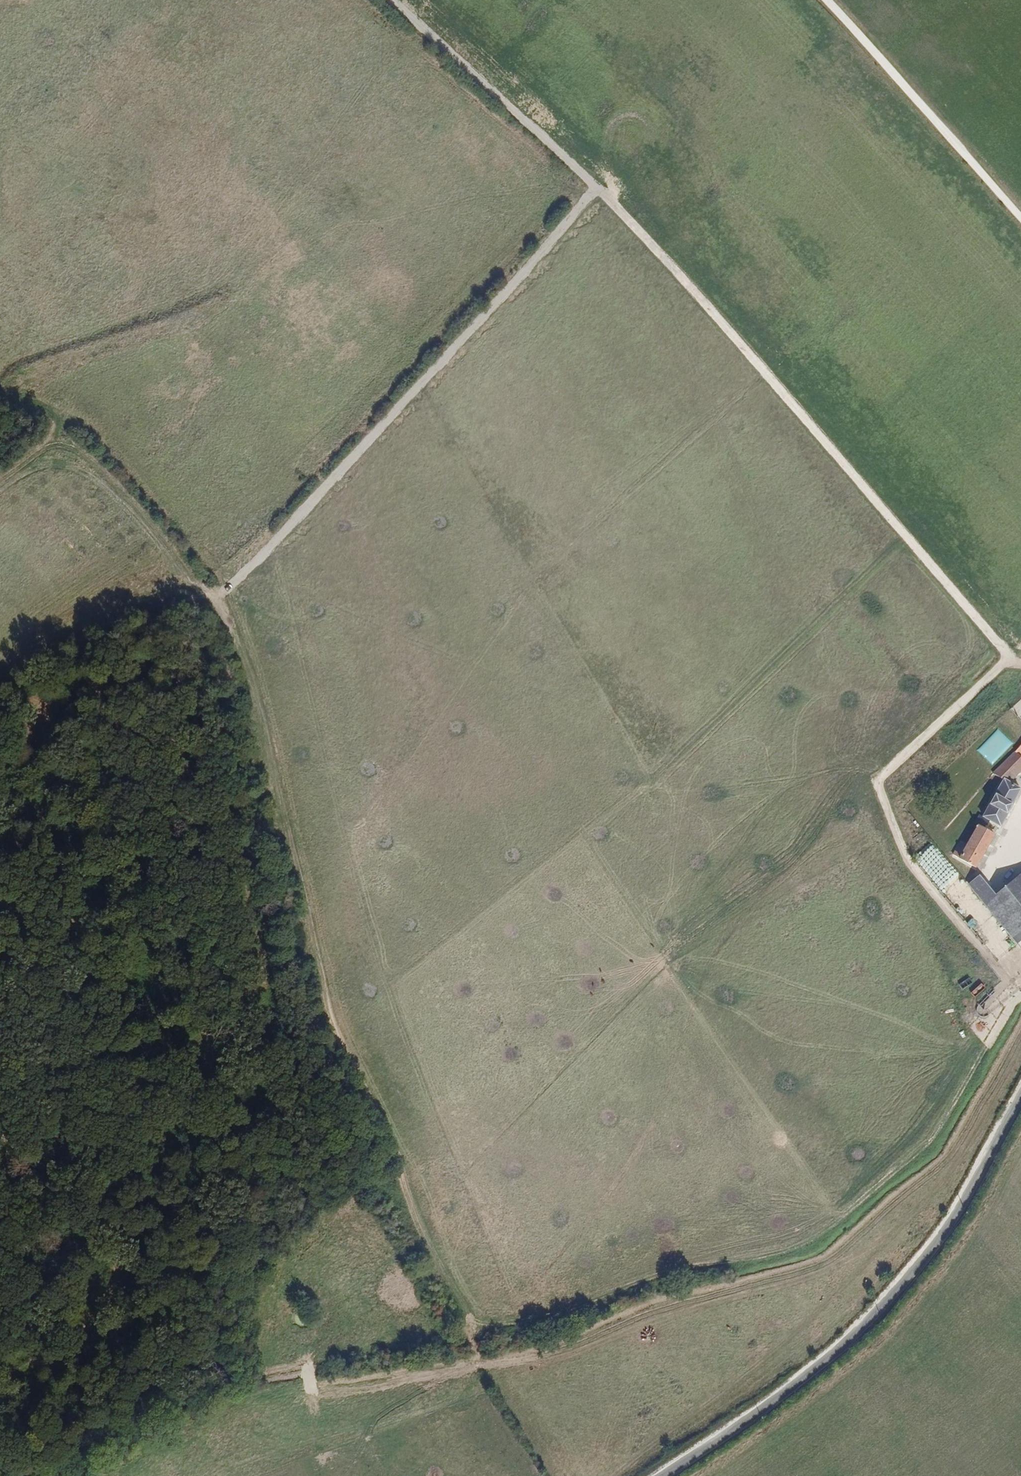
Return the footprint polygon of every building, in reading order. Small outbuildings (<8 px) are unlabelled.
[(996,703),(1007,692),(1000,686),(990,698),(996,703)] [(1000,772),(1014,780),(1006,798),(1001,795),(998,802),(1003,804),(995,820),(1014,829),(1020,815),(1020,784),(1020,783),(1020,781),(1020,747),(1000,772)] [(953,831),(962,823),(957,816),(948,825),(953,831)] [(991,871),(1007,838),(989,830),(980,850),(974,847),(968,859),(991,871)] [(997,893),(981,873),(969,883),(985,903),(997,893)] [(997,893),(985,903),(1020,947),(1020,873),(997,893)]
